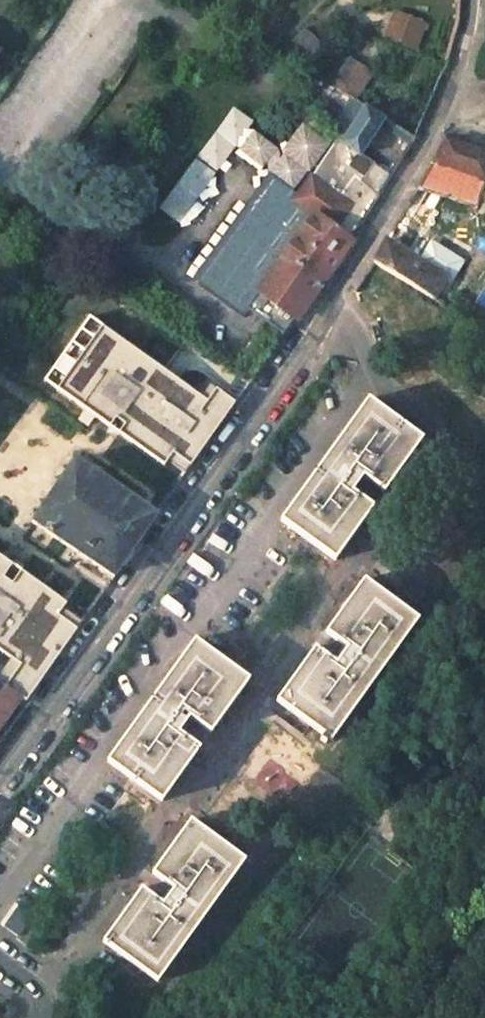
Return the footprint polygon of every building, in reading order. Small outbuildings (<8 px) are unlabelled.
[(417,43),(426,20),(398,8),(389,31),(417,43)] [(306,68),(325,48),(302,29),(284,48),(306,68)] [(351,97),(368,70),(346,57),(329,83),(339,89),(351,97)] [(351,97),(339,89),(333,98),(360,114),(365,105),(351,97)] [(373,160),(362,153),(380,123),(399,135),(405,139),(410,142),(414,137),(365,105),(360,114),(344,143),(339,140),(296,199),(286,192),(250,241),(252,242),(254,245),(255,248),(256,251),(255,254),(254,256),(273,270),(265,273),(260,280),(261,288),(257,294),(295,320),(347,248),(371,207),(386,183),(377,176),(372,185),(361,178),(373,160)] [(399,135),(395,140),(402,145),(405,139),(399,135)] [(422,190),(475,206),(484,176),(484,153),(442,139),(428,164),(422,190)] [(386,183),(393,172),(384,165),(377,176),(386,183)] [(445,278),(447,275),(419,259),(386,239),(372,263),(432,299),(445,278)] [(447,275),(445,278),(452,282),(464,260),(430,240),(419,259),(447,275)] [(295,320),(257,294),(246,309),(285,335),(295,320)] [(200,398),(89,320),(45,382),(165,466),(168,461),(173,454),(192,467),(227,417),(200,398)] [(200,398),(227,417),(236,404),(210,385),(200,398)] [(424,438),(367,398),(280,520),(336,560),(373,508),(362,500),(373,483),(386,491),(424,438)] [(173,454),(168,461),(186,474),(192,467),(173,454)] [(156,518),(80,465),(37,526),(113,578),(156,518)] [(58,616),(63,609),(67,604),(0,557),(0,650),(15,661),(22,666),(4,692),(18,701),(23,705),(77,630),(58,616)] [(420,620),(366,580),(327,634),(337,641),(326,658),(316,650),(278,701),(335,740),(420,620)] [(58,616),(77,630),(82,622),(63,609),(58,616)] [(250,679),(195,640),(107,762),(163,802),(200,749),(189,741),(200,726),(211,734),(250,679)] [(15,661),(0,682),(0,689),(4,692),(22,666),(15,661)] [(6,718),(18,701),(4,692),(0,689),(0,726),(6,718)] [(245,862),(191,823),(152,877),(162,883),(152,899),(141,891),(103,944),(157,985),(245,862)]
